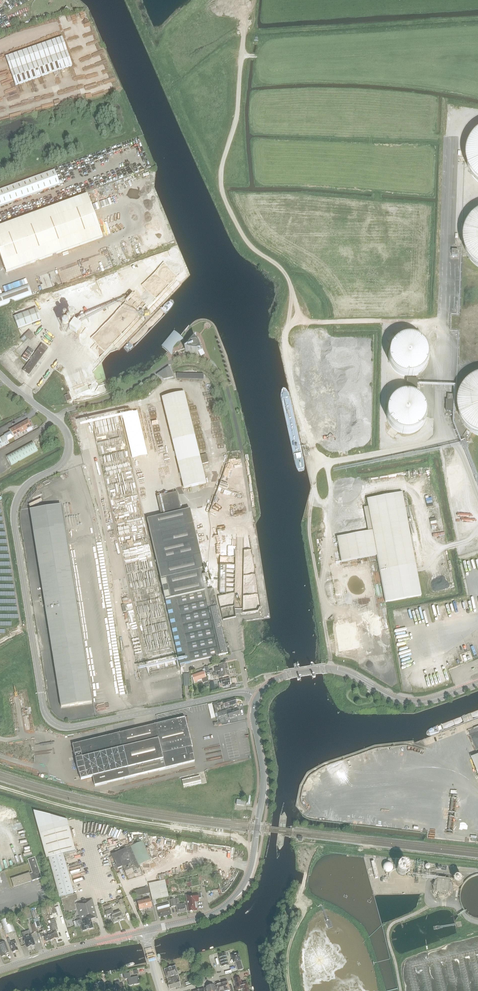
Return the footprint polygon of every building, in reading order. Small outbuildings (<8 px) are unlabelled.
[(67,47),(74,46),(71,34),(64,35),(67,47)] [(5,57),(15,86),(72,66),(62,37),(5,57)] [(475,137),(471,142),(469,147),(467,153),(467,159),(467,161),(467,164),(469,170),(472,175),(475,180),(477,182),(477,134),(475,137)] [(60,185),(54,170),(0,190),(0,206),(60,185)] [(6,273),(103,237),(87,195),(0,226),(0,256),(6,273)] [(476,216),(472,220),(468,225),(466,230),(464,236),(464,242),(464,248),(466,254),(469,259),(472,263),(477,267),(477,268),(477,215),(476,216)] [(28,285),(0,295),(0,307),(32,295),(28,285)] [(14,317),(18,328),(41,320),(36,308),(14,317)] [(63,328),(74,335),(80,326),(75,323),(73,325),(67,321),(63,328)] [(29,330),(20,339),(26,344),(35,335),(29,330)] [(162,346),(169,352),(181,337),(174,332),(162,346)] [(184,346),(186,350),(185,351),(187,351),(189,352),(192,352),(194,353),(197,353),(198,353),(198,352),(201,350),(201,349),(202,349),(201,347),(201,345),(200,343),(198,339),(197,337),(192,336),(193,336),(192,336),(189,339),(188,340),(186,342),(185,344),(184,346)] [(389,356),(389,357),(389,358),(389,359),(389,360),(389,361),(389,362),(390,363),(390,364),(391,365),(391,366),(391,367),(392,367),(392,368),(393,369),(393,370),(394,370),(395,371),(396,372),(397,372),(397,373),(398,373),(399,374),(400,374),(400,375),(401,375),(402,375),(403,376),(404,376),(405,376),(406,376),(407,376),(408,376),(409,376),(410,376),(411,376),(412,376),(413,376),(414,376),(415,375),(416,375),(417,374),(418,374),(419,374),(419,373),(420,373),(421,372),(422,372),(422,371),(423,370),(424,369),(424,368),(425,368),(425,367),(426,366),(427,365),(427,364),(427,363),(428,362),(428,361),(428,360),(428,359),(428,358),(429,357),(429,356),(429,355),(428,355),(428,354),(428,353),(428,352),(428,351),(428,350),(427,350),(427,349),(427,348),(426,347),(426,346),(425,346),(425,345),(425,344),(424,344),(424,343),(423,343),(423,342),(422,342),(421,341),(420,340),(419,340),(419,339),(418,339),(417,338),(416,338),(415,338),(415,337),(414,337),(413,337),(412,337),(411,337),(410,336),(409,336),(408,336),(407,336),(406,337),(405,337),(404,337),(403,337),(402,338),(401,338),(400,338),(399,339),(398,339),(397,340),(396,341),(395,341),(395,342),(394,343),(393,343),(393,344),(392,345),(391,346),(391,347),(391,348),(390,348),(390,349),(390,350),(389,351),(389,352),(389,353),(389,354),(389,355),(389,356)] [(49,349),(39,342),(35,347),(33,345),(29,350),(32,352),(30,355),(40,361),(49,349)] [(169,367),(157,375),(164,380),(173,377),(169,367)] [(474,380),(469,383),(465,387),(462,392),(460,397),(458,403),(458,408),(459,414),(461,420),(464,425),(468,429),(472,433),(477,435),(477,436),(477,378),(474,380)] [(162,398),(183,488),(184,488),(206,483),(184,393),(162,398)] [(386,413),(386,414),(386,415),(386,416),(387,416),(387,417),(387,418),(387,419),(388,420),(388,421),(388,422),(389,422),(389,423),(390,424),(390,425),(391,425),(391,426),(392,427),(393,428),(394,428),(394,429),(395,429),(396,430),(397,430),(397,431),(398,431),(399,431),(400,432),(401,432),(402,432),(403,432),(403,433),(404,433),(405,433),(406,433),(407,433),(408,433),(409,433),(410,433),(410,432),(411,432),(412,432),(413,432),(414,431),(415,431),(416,431),(416,430),(417,430),(417,429),(418,429),(419,429),(419,428),(420,428),(420,427),(421,427),(421,426),(422,426),(422,425),(423,424),(423,423),(424,423),(424,422),(424,421),(425,421),(425,420),(425,419),(426,418),(426,417),(426,416),(426,415),(426,414),(426,413),(426,412),(426,411),(426,410),(426,409),(426,408),(425,407),(425,406),(425,405),(424,404),(424,403),(423,402),(423,401),(422,401),(422,400),(421,400),(421,399),(420,399),(420,398),(419,398),(419,397),(418,397),(418,396),(417,396),(416,395),(415,395),(414,395),(414,394),(413,394),(412,394),(411,393),(410,393),(409,393),(408,393),(407,393),(406,393),(405,393),(404,393),(403,393),(402,393),(401,394),(400,394),(399,394),(398,395),(397,395),(396,395),(396,396),(395,396),(394,397),(393,398),(392,398),(392,399),(391,400),(390,401),(390,402),(389,402),(389,403),(388,404),(388,405),(387,406),(387,407),(387,408),(387,409),(387,410),(386,410),(386,411),(386,412),(386,413)] [(446,400),(446,411),(454,411),(454,394),(448,393),(448,395),(448,400),(446,400)] [(33,426),(31,422),(31,423),(29,420),(10,430),(11,432),(5,435),(5,436),(0,438),(0,448),(5,446),(4,443),(8,440),(8,441),(33,426)] [(38,451),(32,441),(6,456),(12,466),(38,451)] [(208,462),(206,454),(200,456),(202,464),(208,462)] [(228,654),(227,650),(217,607),(211,608),(210,607),(217,605),(213,589),(208,590),(206,584),(210,584),(208,575),(204,576),(203,569),(204,569),(190,510),(182,512),(177,493),(157,497),(162,517),(147,520),(161,581),(160,581),(162,587),(164,593),(163,593),(165,599),(180,664),(183,664),(228,654)] [(341,561),(377,555),(385,602),(421,596),(402,493),(367,500),(373,531),(337,538),(341,561)] [(30,510),(61,707),(91,702),(92,702),(61,506),(61,505),(60,505),(31,510),(30,510)] [(224,619),(235,617),(234,608),(229,609),(230,611),(226,612),(226,615),(224,615),(224,619)] [(359,647),(355,624),(349,625),(353,648),(359,647)] [(346,649),(342,626),(336,627),(340,650),(346,649)] [(215,672),(220,671),(228,669),(227,663),(219,665),(219,667),(214,668),(215,672)] [(202,670),(203,672),(192,676),(194,682),(194,683),(198,682),(198,681),(202,679),(203,683),(205,683),(206,687),(209,686),(208,682),(204,667),(202,668),(202,670)] [(218,678),(221,678),(229,676),(228,669),(220,671),(220,673),(218,673),(218,675),(217,676),(217,673),(213,673),(214,676),(217,675),(218,678)] [(220,688),(222,688),(226,687),(226,686),(230,685),(229,679),(221,681),(221,684),(220,684),(220,683),(219,683),(220,688)] [(223,702),(224,705),(225,708),(228,707),(229,707),(230,707),(231,706),(236,704),(235,698),(223,702)] [(213,703),(215,713),(218,713),(217,711),(216,712),(216,711),(217,711),(217,708),(217,707),(223,705),(222,703),(223,703),(223,700),(218,702),(213,703)] [(234,709),(228,711),(227,710),(217,713),(219,718),(228,715),(229,719),(235,717),(235,716),(240,715),(238,709),(235,710),(234,709)] [(119,734),(108,736),(72,745),(80,780),(92,777),(94,786),(130,777),(194,761),(193,755),(192,748),(191,748),(193,747),(187,727),(187,718),(185,718),(185,717),(119,734)] [(199,743),(196,731),(190,733),(193,744),(199,743)] [(202,784),(200,776),(182,780),(184,788),(202,784)] [(67,821),(33,812),(46,859),(49,858),(59,898),(61,897),(61,900),(65,913),(66,913),(75,911),(76,910),(74,904),(73,904),(72,902),(76,901),(77,899),(76,895),(75,894),(73,895),(73,894),(74,894),(67,870),(63,854),(75,851),(67,821)] [(142,864),(151,860),(145,848),(142,841),(130,847),(128,848),(126,849),(116,853),(112,855),(115,864),(113,865),(115,870),(117,869),(122,867),(124,870),(126,876),(134,873),(133,871),(140,868),(139,866),(142,864)] [(11,879),(14,887),(42,878),(35,857),(28,860),(32,873),(30,874),(29,873),(11,879)] [(389,868),(407,868),(407,863),(392,863),(392,859),(388,859),(388,863),(383,863),(383,872),(389,872),(389,868)] [(185,895),(188,912),(198,911),(196,902),(199,902),(199,899),(202,898),(200,891),(202,890),(200,877),(191,878),(192,888),(193,894),(185,895)] [(165,880),(148,884),(152,901),(169,897),(165,880)] [(83,931),(93,928),(92,922),(91,922),(91,919),(96,918),(97,917),(92,899),(76,903),(81,920),(80,920),(81,925),(82,931),(83,931)] [(150,899),(144,901),(146,909),(152,908),(150,899)] [(175,899),(170,900),(171,907),(176,906),(176,907),(177,914),(186,912),(185,905),(185,903),(180,904),(179,899),(175,899)] [(139,911),(146,909),(144,901),(137,902),(139,911)] [(159,918),(171,915),(168,903),(157,906),(159,918)] [(120,911),(113,913),(112,909),(106,912),(107,916),(111,915),(112,917),(111,917),(114,923),(124,919),(122,913),(121,913),(120,911)] [(11,917),(0,921),(6,935),(16,931),(11,917)] [(50,921),(51,924),(54,935),(53,936),(55,939),(59,938),(56,931),(58,930),(57,926),(55,919),(50,921)] [(45,942),(50,941),(47,933),(45,927),(41,928),(42,932),(40,933),(41,938),(44,937),(45,942)] [(30,931),(22,933),(24,940),(24,941),(27,948),(31,947),(32,947),(34,946),(35,945),(33,937),(32,938),(30,931)] [(12,953),(18,951),(17,946),(15,941),(11,943),(9,943),(12,953)] [(5,954),(9,953),(7,947),(5,942),(0,944),(0,955),(1,958),(6,956),(5,954)] [(225,953),(218,955),(222,967),(229,964),(225,953)] [(237,969),(238,971),(243,969),(241,961),(239,953),(231,955),(233,963),(235,962),(237,969)] [(180,986),(178,979),(177,980),(176,976),(178,975),(175,966),(164,970),(168,983),(167,983),(169,990),(176,987),(179,987),(180,986)] [(129,974),(124,975),(125,980),(127,979),(129,986),(139,983),(138,976),(130,978),(129,974)] [(241,984),(240,978),(234,979),(238,990),(243,989),(243,990),(249,990),(247,982),(241,984)] [(105,987),(103,982),(95,984),(92,985),(93,990),(95,989),(96,990),(106,990),(105,987)] [(228,982),(222,984),(224,990),(228,990),(230,990),(233,990),(232,985),(229,986),(228,982)]
